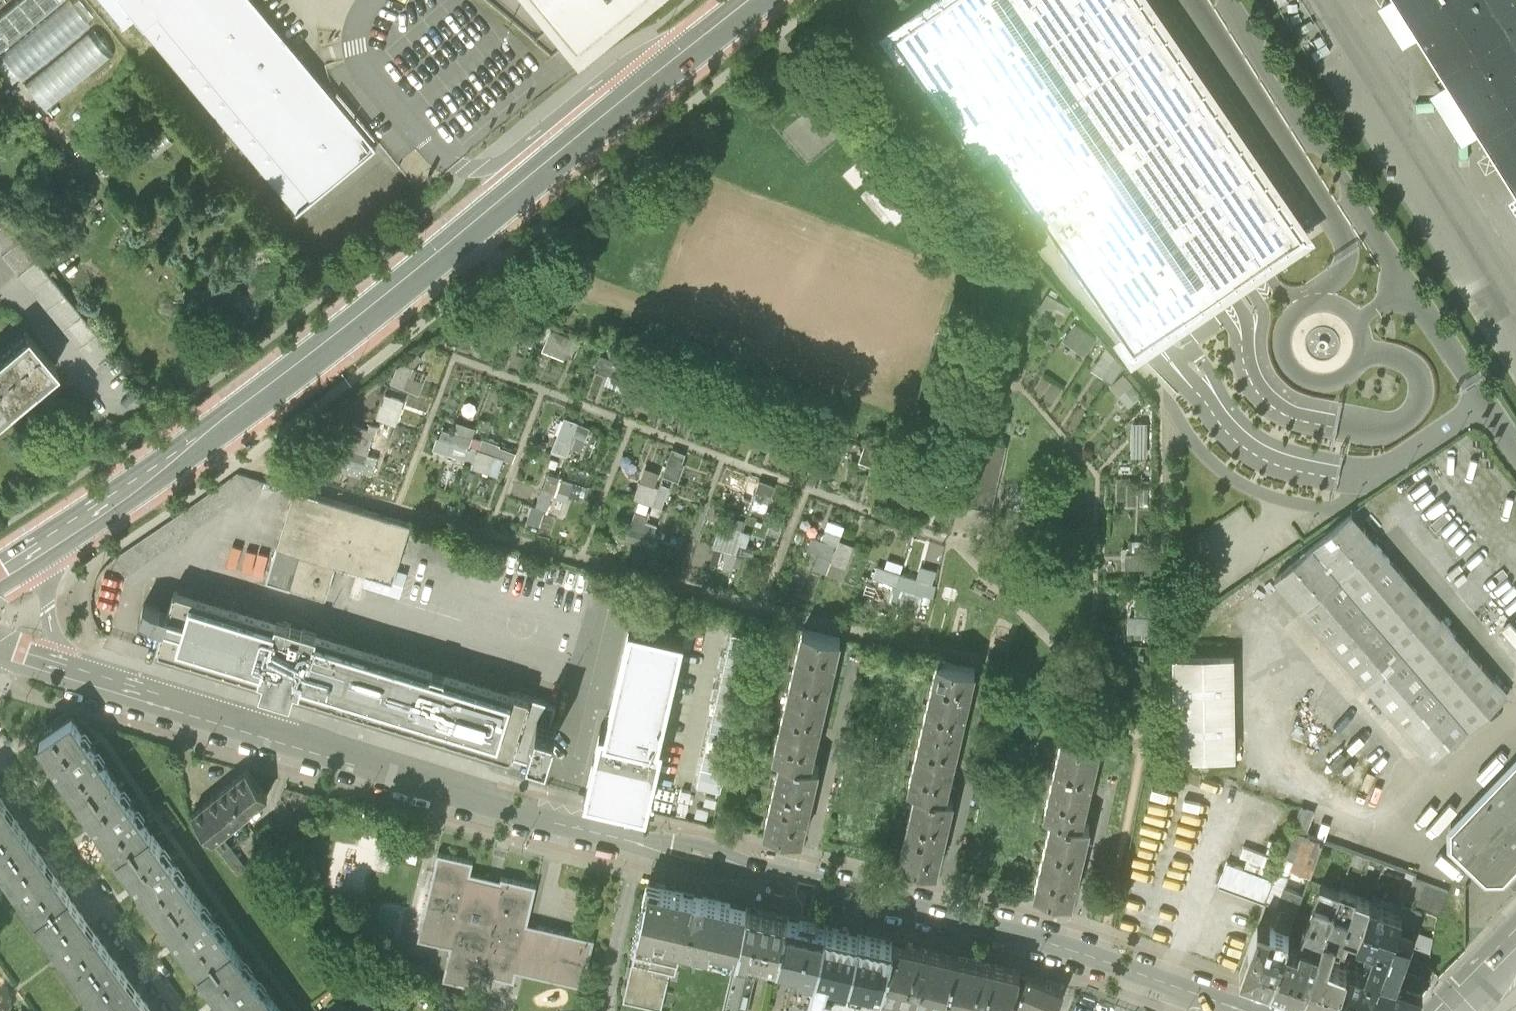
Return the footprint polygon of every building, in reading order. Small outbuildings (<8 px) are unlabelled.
[(49,110),(117,54),(73,0),(0,0),(0,51),(49,110)] [(295,222),(383,144),(262,0),(114,0),(295,222)] [(581,62),(656,0),(529,0),(581,62)] [(1135,350),(1146,343),(1160,334),(1179,321),(1199,307),(1212,298),(1227,287),(1244,277),(1263,264),(1306,234),(1144,0),(938,0),(890,32),(977,160),(995,148),(1135,350)] [(1515,185),(1515,0),(1399,0),(1515,185)] [(868,153),(846,171),(857,185),(879,166),(868,153)] [(1051,289),(1042,306),(1067,319),(1075,302),(1051,289)] [(1080,319),(1066,336),(1087,353),(1101,335),(1080,319)] [(57,369),(25,331),(0,352),(0,418),(57,369)] [(1112,347),(1095,364),(1113,381),(1130,364),(1112,347)] [(390,389),(382,414),(403,421),(411,395),(390,389)] [(998,410),(980,406),(958,500),(989,507),(1004,444),(991,441),(998,410)] [(572,454),(577,441),(588,445),(596,422),(569,413),(556,448),(572,454)] [(462,418),(460,428),(444,425),(440,447),(473,453),(479,421),(462,418)] [(509,475),(518,443),(486,434),(477,465),(509,475)] [(650,463),(629,539),(659,548),(669,513),(654,508),(666,467),(650,463)] [(588,494),(592,481),(549,466),(530,521),(545,526),(556,493),(573,498),(576,490),(588,494)] [(753,472),(746,494),(770,502),(778,480),(753,472)] [(296,487),(268,575),(327,594),(338,560),(394,578),(413,521),(296,487)] [(1432,761),(1508,697),(1352,512),(1276,576),(1432,761)] [(816,565),(850,575),(860,540),(846,536),(850,521),(831,515),(816,565)] [(720,544),(726,544),(726,564),(758,565),(759,528),(720,527),(720,544)] [(906,571),(908,563),(881,557),(873,594),(928,607),(937,565),(925,562),(922,574),(906,571)] [(173,609),(147,601),(142,618),(166,625),(159,647),(264,678),(260,689),(294,699),(296,690),(433,730),(541,763),(544,754),(549,756),(563,710),(557,708),(560,701),(179,587),(173,609)] [(685,627),(631,615),(606,724),(602,724),(586,794),(649,809),(665,739),(659,738),(685,627)] [(734,785),(755,629),(725,625),(705,782),(734,785)] [(786,689),(828,699),(842,636),(800,626),(786,689)] [(1184,751),(1246,751),(1243,650),(1182,650),(1184,751)] [(938,658),(923,722),(963,731),(978,667),(938,658)] [(778,753),(813,761),(828,699),(786,689),(771,752),(778,753)] [(118,848),(150,824),(69,713),(37,736),(57,764),(98,820),(118,848)] [(949,795),(963,731),(923,722),(909,786),(915,787),(949,795)] [(1046,812),(1053,814),(1086,821),(1104,745),(1064,736),(1046,812)] [(813,761),(778,753),(761,825),(805,835),(821,763),(813,761)] [(1450,828),(1450,845),(1479,871),(1485,877),(1501,877),(1515,863),(1515,759),(1450,828)] [(248,769),(193,812),(215,839),(224,833),(269,797),(248,769)] [(955,796),(949,795),(915,787),(898,861),(939,870),(955,796)] [(50,861),(9,804),(0,792),(0,862),(36,912),(69,888),(50,861)] [(1291,825),(1302,830),(1306,831),(1314,810),(1299,805),(1291,825)] [(1092,823),(1086,821),(1053,814),(1034,895),(1073,904),(1092,823)] [(200,961),(232,938),(150,824),(118,848),(138,876),(180,932),(200,961)] [(1289,866),(1302,830),(1291,825),(1272,877),(1263,900),(1274,904),(1289,866)] [(1306,831),(1302,830),(1289,866),(1310,874),(1324,838),(1306,831)] [(249,864),(224,833),(215,839),(240,871),(249,864)] [(526,923),(534,886),(500,878),(499,882),(468,876),(471,863),(437,856),(417,941),(449,948),(442,981),(477,988),(480,975),(512,982),(515,968),(585,984),(595,938),(526,923)] [(1227,861),(1218,884),(1263,900),(1272,877),(1227,861)] [(1402,900),(1411,874),(1413,870),(1402,866),(1388,905),(1399,909),(1402,900)] [(1445,886),(1411,874),(1402,900),(1436,911),(1445,886)] [(685,937),(690,939),(741,951),(751,907),(701,895),(651,884),(625,996),(661,1005),(670,965),(678,967),(685,937)] [(1341,931),(1353,935),(1366,897),(1337,887),(1332,902),(1322,929),(1333,933),(1339,935),(1341,931)] [(132,974),(90,917),(69,888),(36,912),(108,1010),(141,1010),(153,1003),(132,974)] [(1313,895),(1297,937),(1317,944),(1322,929),(1332,902),(1313,895)] [(1344,965),(1330,1003),(1351,1010),(1362,1010),(1393,926),(1399,909),(1388,905),(1366,897),(1353,935),(1373,943),(1362,972),(1344,965)] [(791,916),(751,907),(741,951),(728,1010),(749,1010),(761,955),(781,959),(791,916)] [(830,924),(791,916),(781,959),(802,964),(801,967),(796,970),(786,1010),(790,1010),(809,1010),(830,924)] [(1258,917),(1239,971),(1268,981),(1282,941),(1287,927),(1258,917)] [(853,976),(864,932),(830,924),(809,1010),(827,1010),(836,972),(853,976)] [(1362,1010),(1402,1010),(1422,990),(1394,980),(1411,932),(1393,926),(1362,1010)] [(1322,929),(1317,944),(1299,993),(1330,1003),(1344,965),(1324,958),(1333,933),(1322,929)] [(887,983),(897,940),(864,932),(853,976),(867,979),(859,1010),(880,1010),(887,983)] [(1294,946),(1282,941),(1268,981),(1299,993),(1317,944),(1297,937),(1294,946)] [(232,938),(200,961),(222,991),(237,1010),(285,1010),(232,938)] [(951,998),(961,955),(897,940),(887,983),(951,998)] [(961,955),(951,998),(1006,1010),(1016,1010),(1025,969),(961,955)] [(1016,1010),(1058,1010),(1068,989),(1025,969),(1016,1010)] [(153,1003),(141,1010),(159,1010),(153,1003)]
